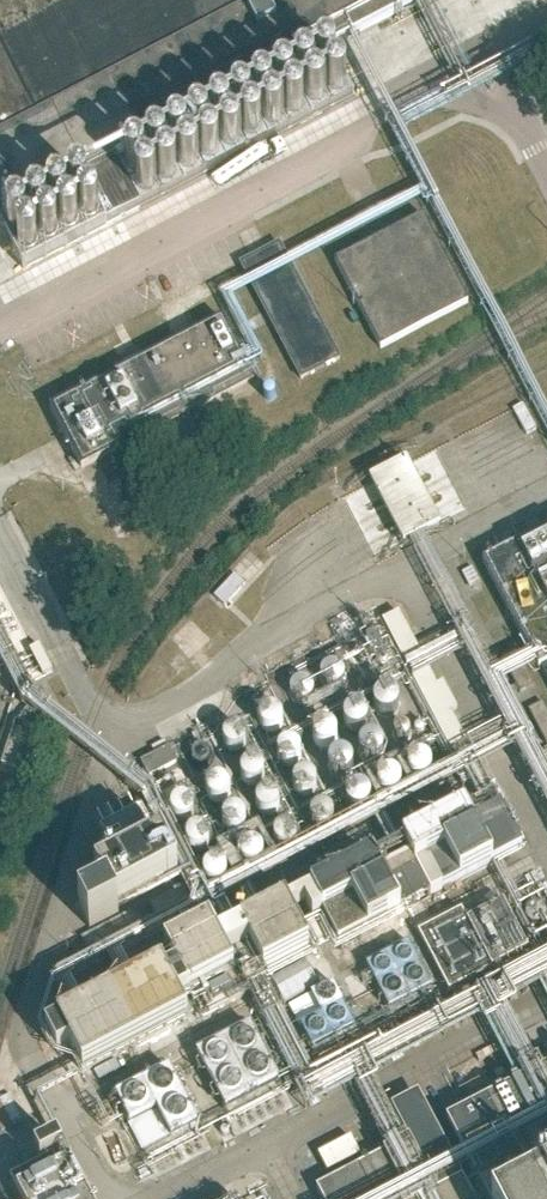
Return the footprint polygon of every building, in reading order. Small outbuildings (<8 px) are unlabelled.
[(114,161),(422,0),(0,0),(0,221),(114,161)] [(381,349),(469,303),(423,216),(336,262),(381,349)] [(341,362),(279,243),(239,264),(301,382),(341,362)] [(82,469),(124,447),(254,380),(223,320),(93,388),(94,388),(51,410),(82,469)] [(363,474),(395,539),(433,520),(402,455),(363,474)] [(486,570),(541,675),(545,673),(546,678),(546,538),(486,570)] [(456,579),(469,575),(463,558),(450,562),(456,579)] [(234,577),(213,599),(223,609),(244,586),(234,577)] [(438,685),(401,612),(383,621),(454,758),(472,750),(452,711),(458,708),(445,682),(438,685)] [(521,692),(535,685),(518,652),(504,659),(521,692)] [(544,702),(530,710),(546,744),(546,708),(544,702)] [(0,740),(0,756),(7,758),(17,719),(6,716),(0,740)] [(162,741),(144,746),(149,760),(166,755),(162,741)] [(339,943),(523,848),(496,795),(312,891),(339,943)] [(266,970),(310,947),(281,892),(259,904),(265,915),(243,926),(266,970)] [(142,924),(135,910),(82,938),(89,952),(142,924)] [(248,994),(219,939),(213,927),(190,940),(196,951),(174,962),(191,994),(200,989),(212,1013),(248,994)] [(392,1015),(436,993),(410,944),(367,966),(392,1015)] [(189,1016),(164,967),(129,986),(121,971),(93,985),(101,1000),(60,1022),(60,1023),(47,1030),(58,1052),(72,1045),(85,1071),(189,1016)] [(315,1055),(359,1032),(334,984),(290,1006),(315,1055)] [(226,1108),(280,1080),(252,1026),(198,1054),(226,1108)] [(103,1082),(129,1144),(190,1118),(165,1057),(103,1082)] [(484,1101),(448,1120),(489,1198),(546,1198),(546,1068),(484,1101)] [(387,1151),(412,1198),(477,1198),(464,1174),(420,1092),(393,1106),(410,1139),(387,1151)] [(329,1173),(362,1156),(352,1137),(319,1154),(329,1173)] [(36,1153),(41,1164),(54,1158),(64,1153),(58,1142),(36,1153)] [(387,1151),(319,1186),(326,1198),(412,1198),(387,1151)] [(54,1158),(41,1164),(42,1165),(13,1180),(19,1193),(23,1198),(89,1198),(72,1166),(61,1171),(54,1158)]
